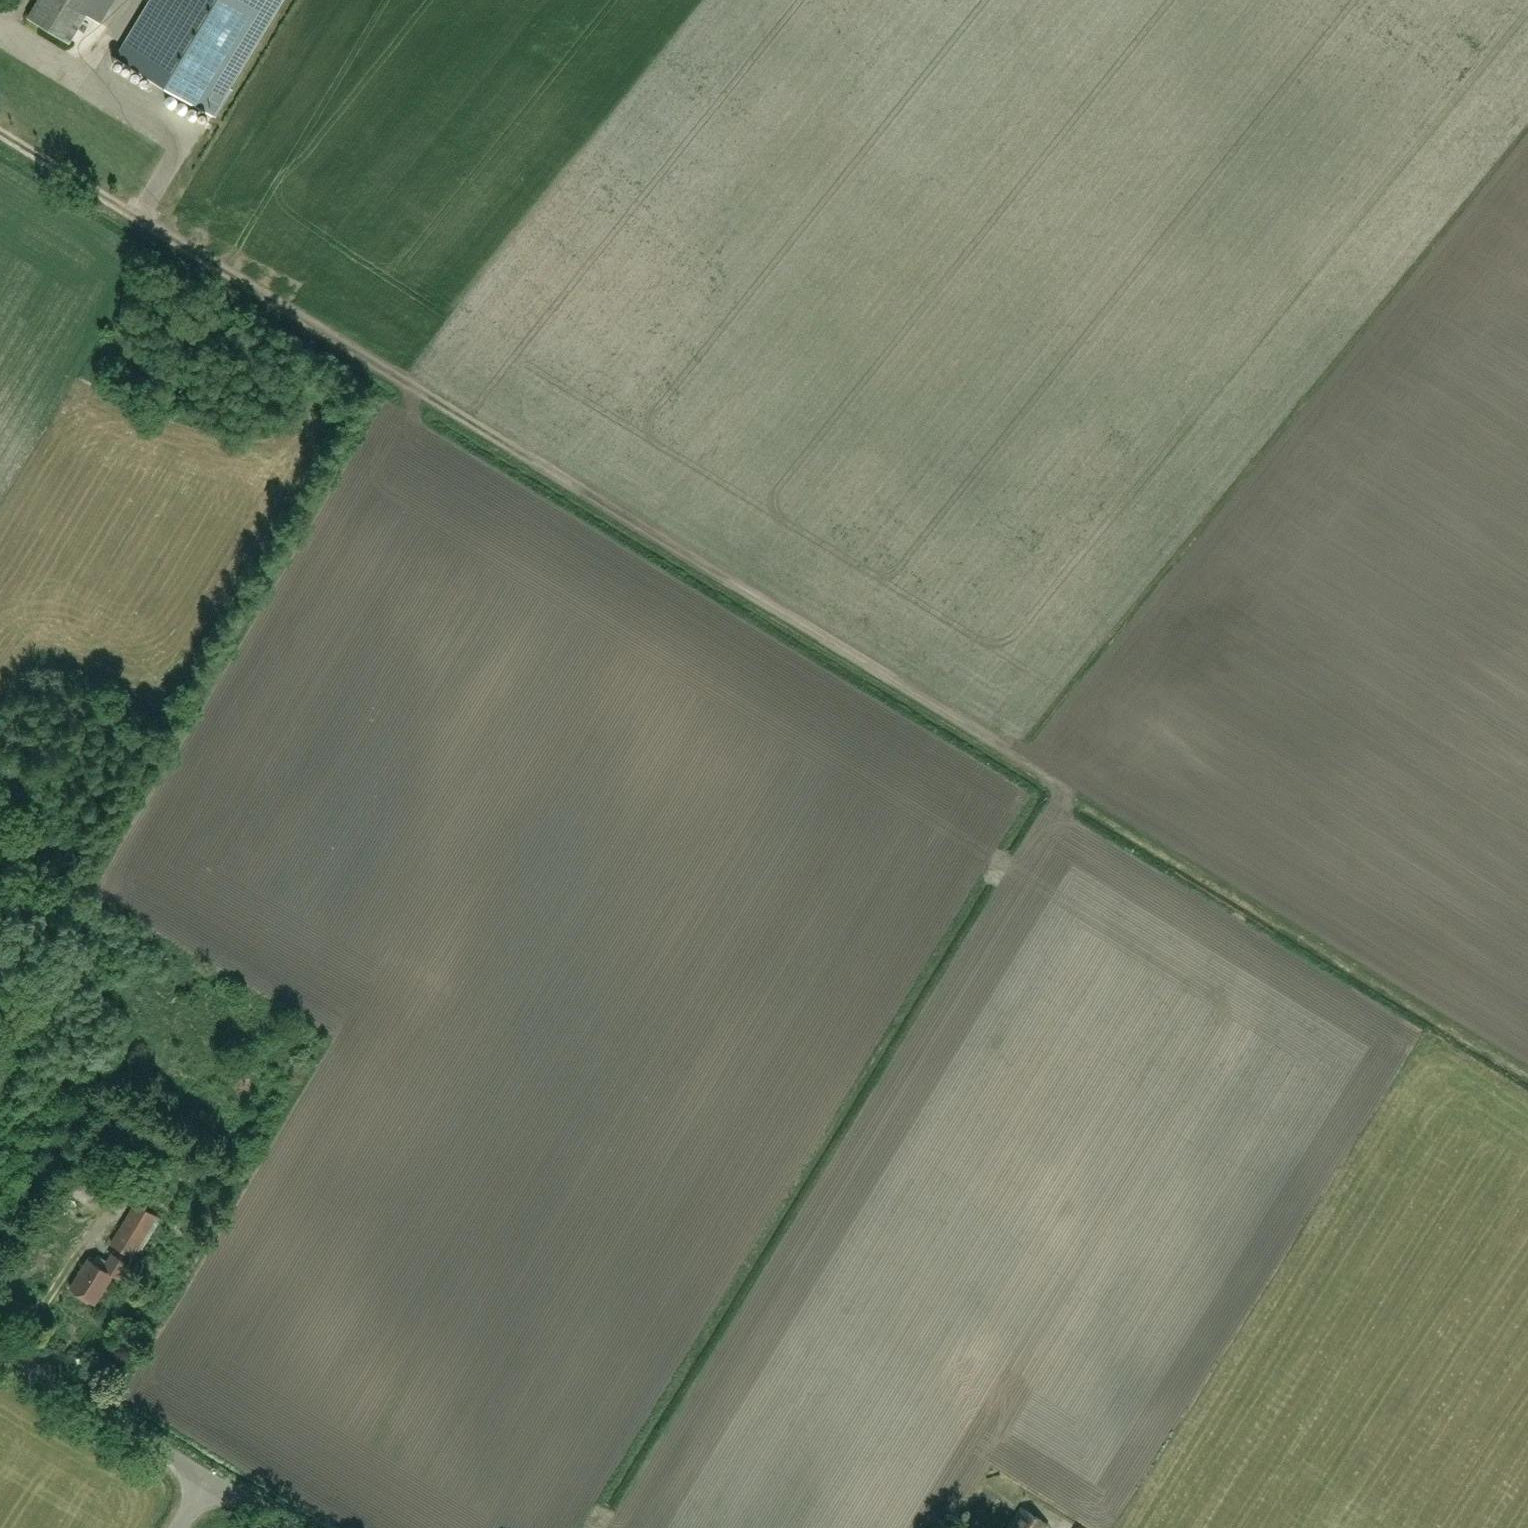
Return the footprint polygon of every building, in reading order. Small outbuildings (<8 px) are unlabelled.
[(29,17),(70,42),(87,14),(100,23),(114,0),(39,0),(29,17)] [(117,56),(213,114),(282,0),(151,0),(117,56)] [(135,1258),(160,1217),(137,1201),(113,1243),(135,1258)] [(120,1279),(130,1263),(113,1252),(104,1267),(89,1258),(71,1287),(96,1303),(114,1275),(120,1279)] [(1049,1524),(1023,1507),(1010,1527),(1047,1527),(1049,1524)]
